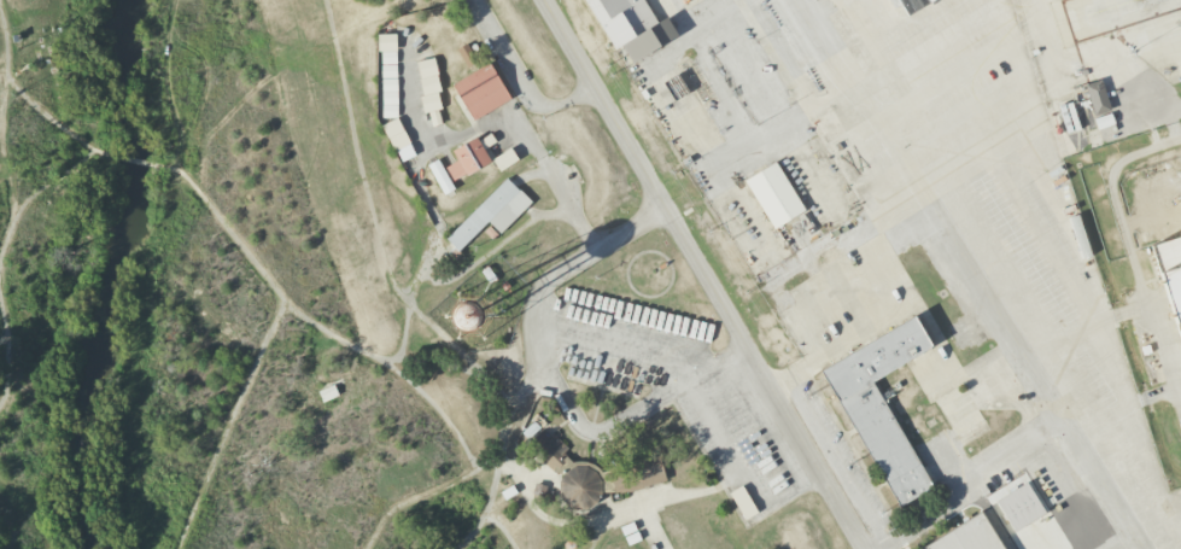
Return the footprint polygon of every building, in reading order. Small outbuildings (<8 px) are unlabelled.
[(615,49),(585,0),(643,0),(657,23),(667,17),(678,35),(633,63),(621,46),(615,49)] [(378,35),(396,34),(397,51),(396,51),(397,90),(397,118),(382,118),(382,80),(381,65),(381,52),(378,52),(378,35)] [(416,63),(434,58),(438,75),(437,75),(442,90),(438,93),(442,109),(438,110),(442,124),(432,127),(428,112),(423,113),(420,98),(423,97),(419,80),(420,80),(416,63)] [(452,84),(489,63),(510,99),(474,121),(452,84)] [(1085,85),(1093,116),(1110,112),(1102,81),(1085,85)] [(1115,124),(1110,113),(1094,120),(1098,130),(1115,124)] [(402,162),(415,156),(410,144),(397,118),(380,127),(394,152),(397,151),(402,162)] [(452,151),(477,138),(478,141),(490,134),(496,142),(484,150),(491,162),(467,176),(466,174),(451,182),(455,188),(444,194),(428,165),(438,160),(443,169),(458,160),(452,151)] [(492,160),(510,148),(518,160),(499,171),(492,160)] [(744,181),(774,162),(805,210),(774,229),(744,181)] [(446,239),(458,251),(487,222),(501,234),(531,202),(507,179),(446,239)] [(1180,354),(1180,230),(1145,245),(1180,354)] [(899,507),(932,487),(873,382),(931,346),(913,317),(822,372),(899,507)] [(526,444),(540,431),(551,438),(554,436),(571,450),(566,455),(573,463),(577,462),(580,462),(584,462),(587,463),(592,465),(595,466),(598,468),(600,471),(601,473),(660,455),(666,481),(619,495),(619,492),(614,493),(614,492),(602,493),(600,495),(598,500),(596,503),(586,509),(575,510),(567,504),(560,495),(560,483),(562,475),(553,473),(526,444)] [(995,502),(1025,483),(1046,513),(1015,531),(995,502)] [(534,484),(546,486),(543,497),(532,493),(534,484)] [(745,520),(758,513),(742,486),(730,494),(745,520)] [(981,512),(1003,548),(920,548),(981,512)]
